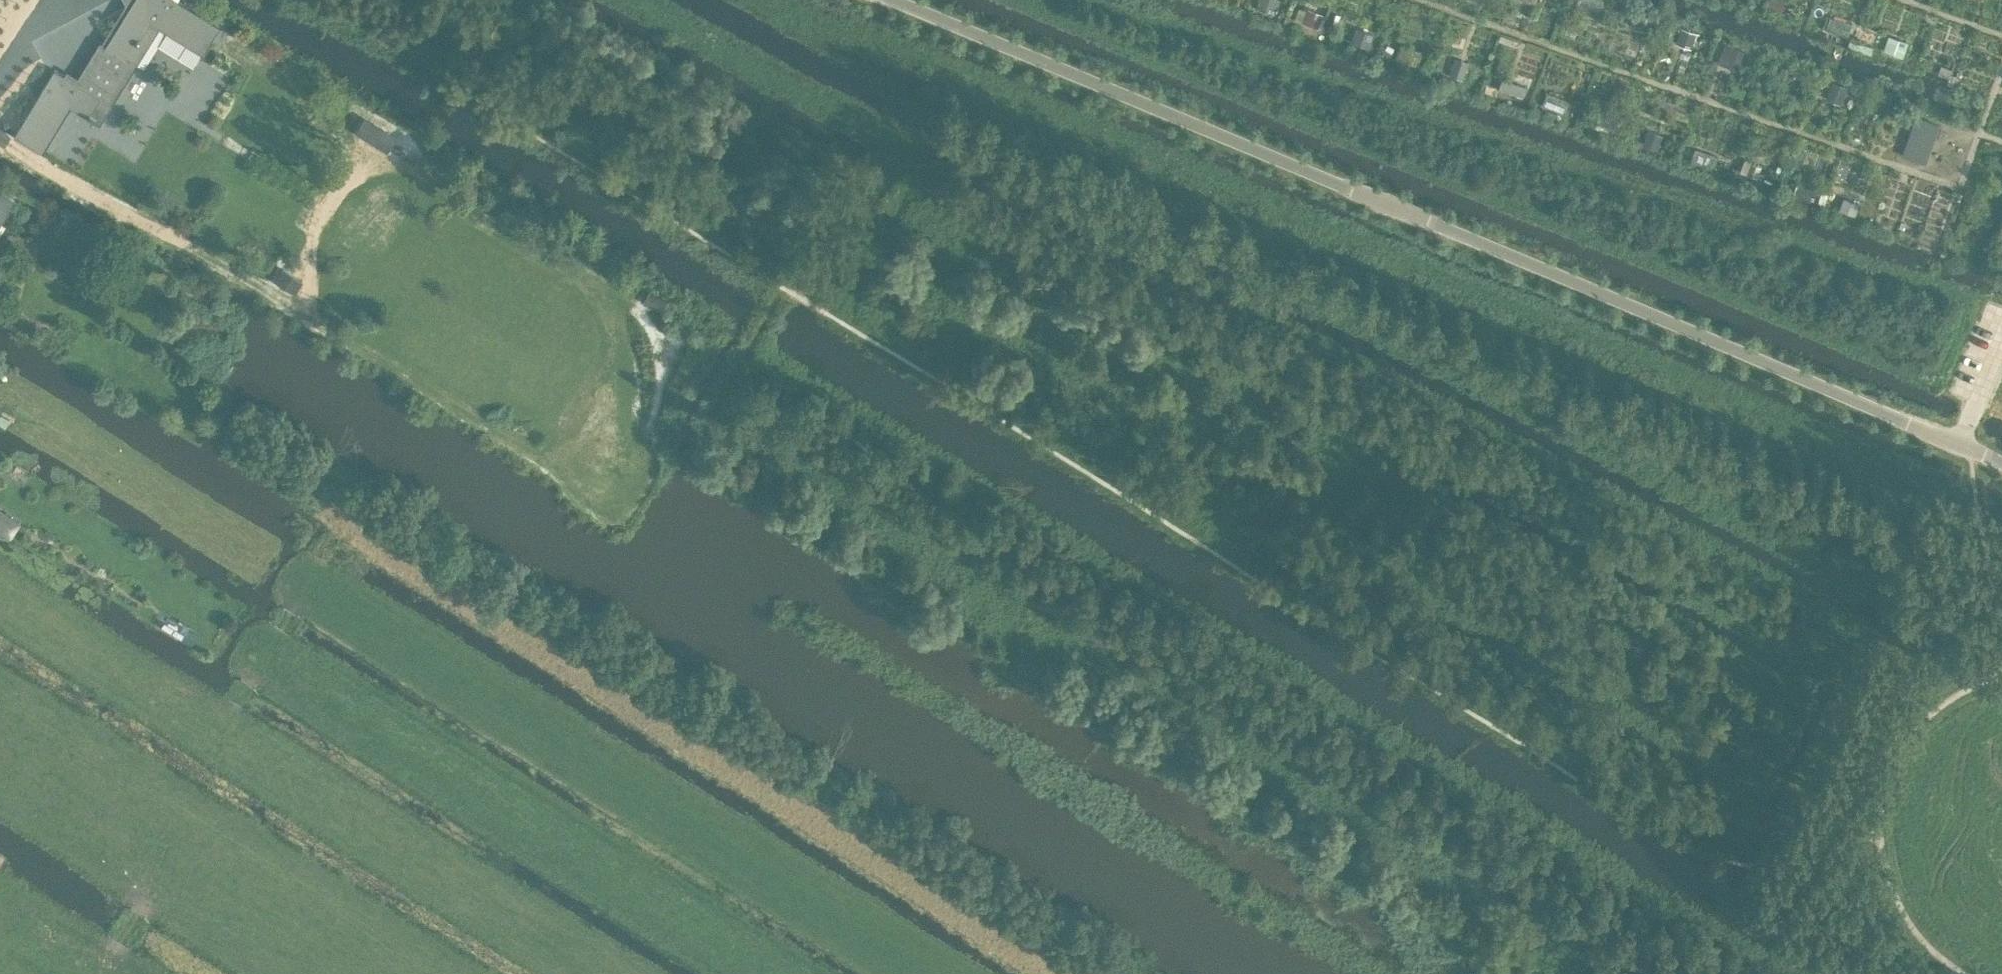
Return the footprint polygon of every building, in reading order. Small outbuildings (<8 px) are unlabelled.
[(15,133),(42,150),(70,104),(99,121),(136,61),(158,24),(186,41),(179,53),(195,62),(202,51),(219,24),(180,0),(133,0),(95,62),(81,84),(55,67),(15,133)] [(1901,153),(1925,162),(1939,124),(1915,115),(1901,153)] [(356,131),(387,151),(397,135),(365,116),(356,131)] [(13,196),(0,188),(0,217),(13,196)] [(11,538),(21,521),(0,507),(0,531),(11,538)]
